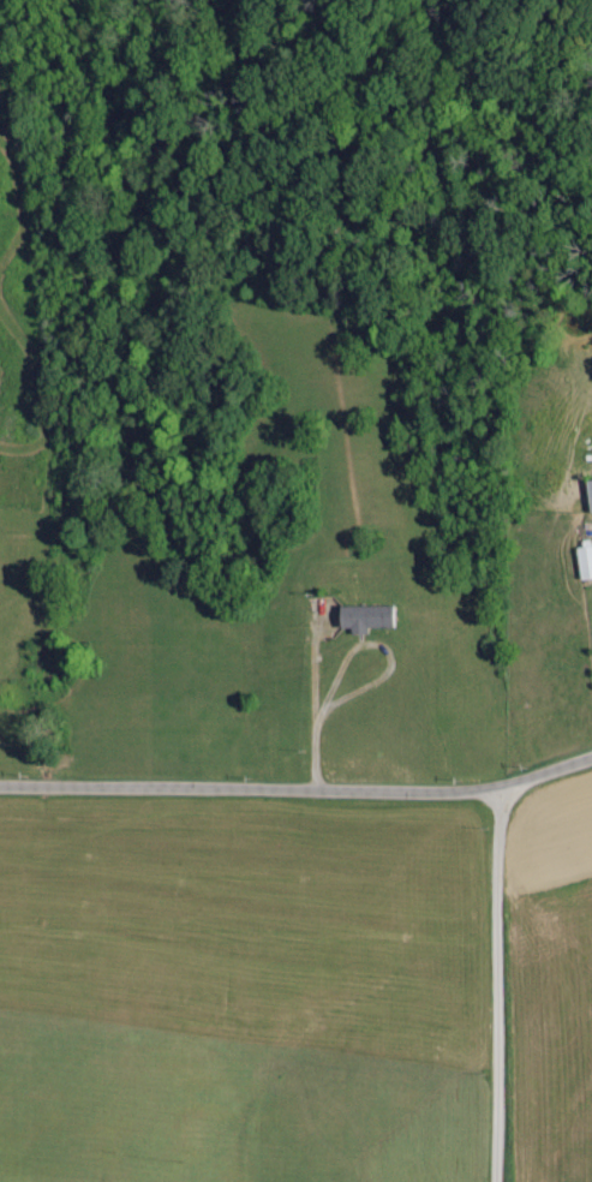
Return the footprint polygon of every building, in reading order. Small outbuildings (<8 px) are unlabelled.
[(584,582),(591,581),(591,549),(580,550),(584,582)] [(398,609),(342,608),(341,630),(354,630),(354,637),(370,637),(370,629),(397,630),(398,609)]
